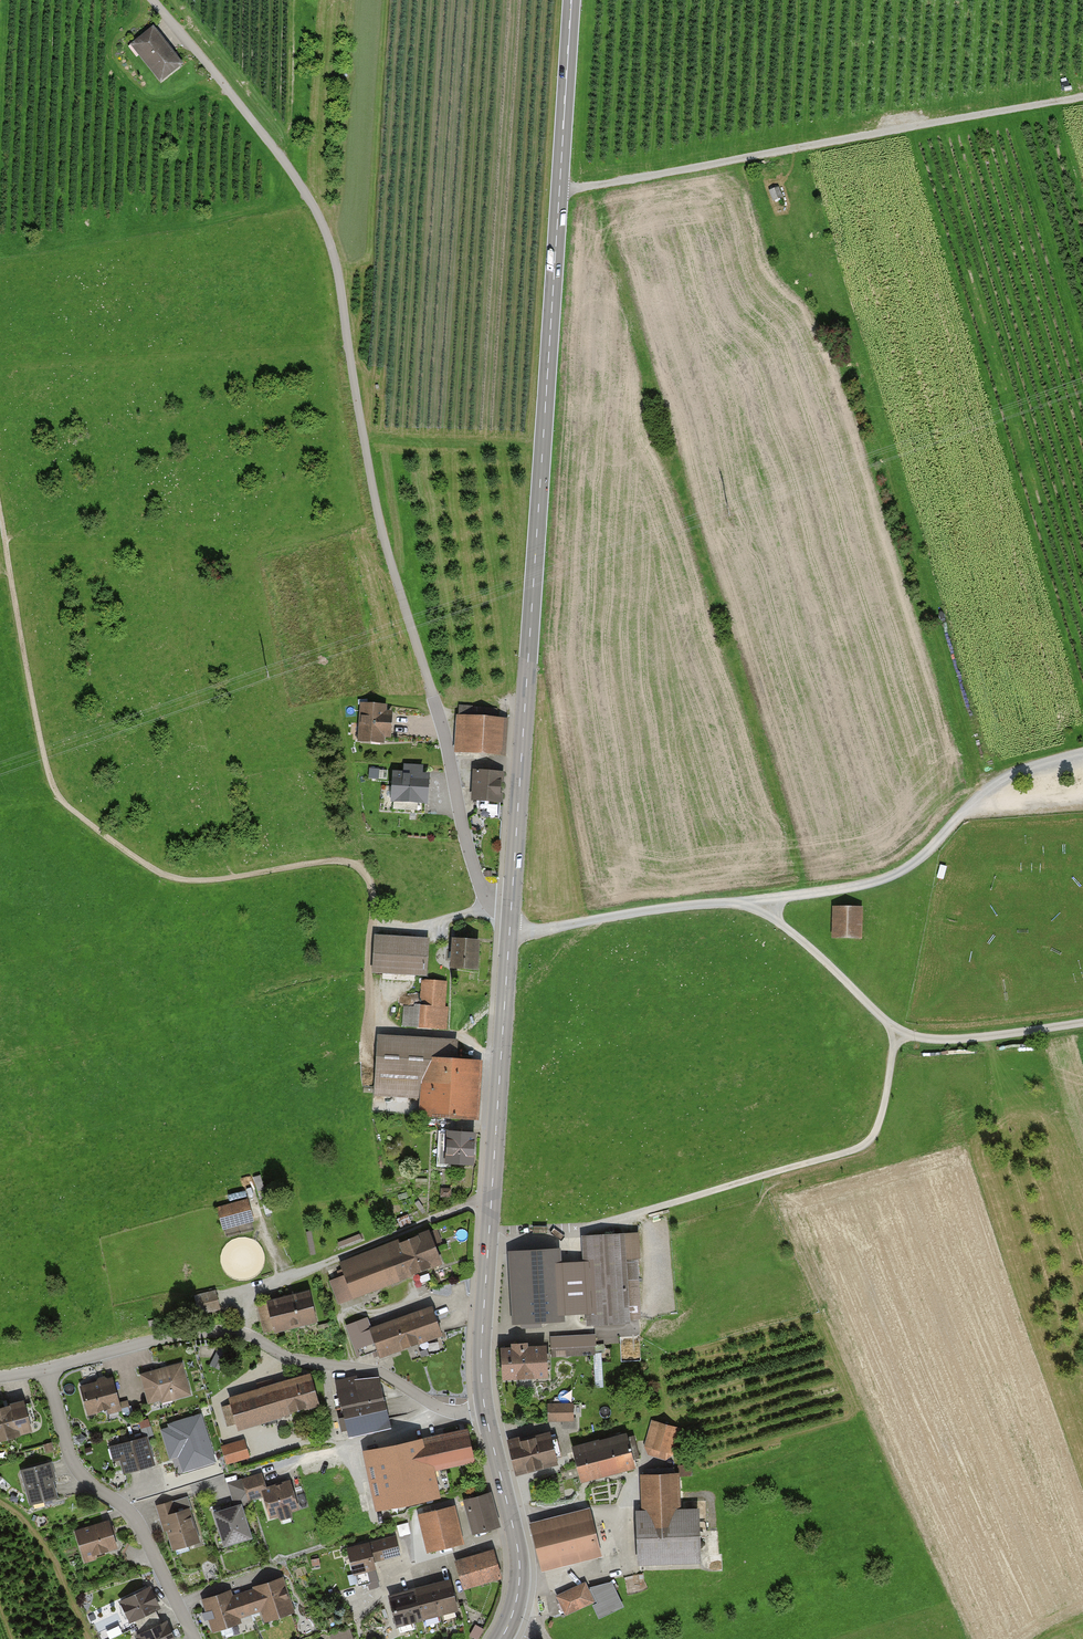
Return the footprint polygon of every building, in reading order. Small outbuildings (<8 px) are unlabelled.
[(183,64),(153,28),(132,45),(162,81),(183,64)] [(780,186),(771,190),(775,200),(784,196),(780,186)] [(386,702),(361,701),(359,740),(383,742),(384,734),(393,735),(394,711),(386,710),(386,702)] [(507,717),(458,715),(456,751),(505,754),(507,717)] [(403,771),(392,770),(390,800),(429,803),(431,772),(423,772),(423,766),(403,764),(403,771)] [(378,778),(380,766),(371,765),(369,777),(378,778)] [(502,771),(476,769),(475,800),(501,801),(502,771)] [(863,906),(833,906),(833,937),(863,937),(863,906)] [(429,938),(376,934),(373,971),(427,974),(429,938)] [(478,939),(454,938),(453,954),(452,966),(477,968),(478,939)] [(420,1005),(409,1004),(407,1028),(445,1030),(448,982),(422,980),(420,1005)] [(453,1042),(381,1037),(377,1094),(419,1097),(417,1117),(477,1121),(481,1060),(452,1058),(453,1042)] [(476,1133),(447,1132),(447,1165),(476,1166),(476,1133)] [(249,1199),(219,1205),(224,1227),(254,1221),(249,1199)] [(343,1274),(331,1279),(340,1304),(443,1263),(430,1230),(404,1241),(402,1237),(338,1263),(343,1274)] [(517,1264),(510,1264),(513,1324),(568,1321),(567,1303),(588,1302),(589,1324),(646,1320),(641,1233),(581,1237),(584,1271),(565,1273),(565,1261),(548,1262),(547,1250),(516,1252),(517,1264)] [(216,1291),(204,1292),(206,1308),(218,1307),(216,1291)] [(309,1292),(268,1303),(275,1332),(317,1322),(309,1292)] [(368,1317),(348,1324),(359,1356),(377,1350),(380,1359),(443,1337),(433,1306),(372,1327),(368,1317)] [(596,1339),(556,1339),(556,1356),(597,1356),(596,1339)] [(547,1345),(505,1346),(505,1379),(548,1378),(547,1345)] [(183,1363),(142,1374),(150,1405),(191,1395),(183,1363)] [(232,1405),(223,1407),(229,1428),(237,1425),(239,1431),(318,1408),(309,1376),(230,1400),(232,1405)] [(358,1377),(337,1381),(349,1439),(390,1431),(380,1378),(359,1382),(358,1377)] [(113,1379),(82,1386),(89,1418),(121,1411),(113,1379)] [(575,1401),(548,1401),(548,1419),(574,1419),(575,1401)] [(0,1408),(0,1443),(35,1435),(27,1402),(0,1408)] [(172,1458),(177,1474),(216,1462),(201,1413),(168,1423),(169,1427),(160,1430),(169,1459),(172,1458)] [(679,1429),(652,1422),(645,1450),(671,1457),(679,1429)] [(469,1430),(364,1452),(376,1512),(440,1499),(434,1472),(476,1463),(469,1430)] [(554,1431),(513,1441),(521,1475),(562,1466),(554,1431)] [(625,1435),(572,1447),(581,1484),(633,1472),(625,1435)] [(147,1438),(112,1447),(116,1463),(122,1462),(125,1475),(155,1467),(147,1438)] [(246,1441),(223,1447),(227,1464),(250,1458),(246,1441)] [(52,1463),(23,1469),(31,1504),(60,1498),(52,1463)] [(264,1475),(230,1483),(235,1502),(244,1499),(245,1503),(265,1498),(271,1520),(300,1512),(291,1480),(267,1487),(264,1475)] [(680,1475),(645,1477),(647,1510),(634,1510),(636,1561),(702,1559),(701,1510),(682,1511),(680,1475)] [(493,1493),(463,1501),(473,1534),(502,1527),(493,1493)] [(189,1498),(157,1507),(163,1530),(167,1529),(172,1550),(201,1543),(189,1498)] [(240,1506),(214,1514),(225,1547),(251,1539),(240,1506)] [(456,1507),(419,1515),(427,1550),(464,1542),(456,1507)] [(591,1510),(533,1524),(544,1569),(603,1554),(591,1510)] [(110,1522),(77,1532),(86,1562),(119,1552),(110,1522)] [(398,1534),(346,1546),(352,1572),(356,1572),(358,1581),(367,1579),(369,1590),(380,1588),(376,1570),(379,1569),(377,1561),(403,1555),(398,1534)] [(495,1550),(457,1561),(464,1586),(502,1575),(495,1550)] [(233,1589),(202,1598),(212,1631),(241,1622),(240,1619),(262,1612),(264,1621),(295,1612),(285,1578),(234,1593),(233,1589)] [(450,1578),(390,1594),(398,1626),(459,1610),(450,1578)] [(586,1580),(557,1593),(568,1615),(594,1603),(598,1615),(624,1603),(613,1581),(590,1586),(586,1580)] [(119,1600),(128,1622),(137,1619),(142,1631),(134,1634),(136,1638),(175,1638),(168,1621),(161,1623),(155,1609),(161,1607),(152,1586),(119,1600)] [(329,1635),(331,1638),(352,1638),(348,1628),(329,1635)]
